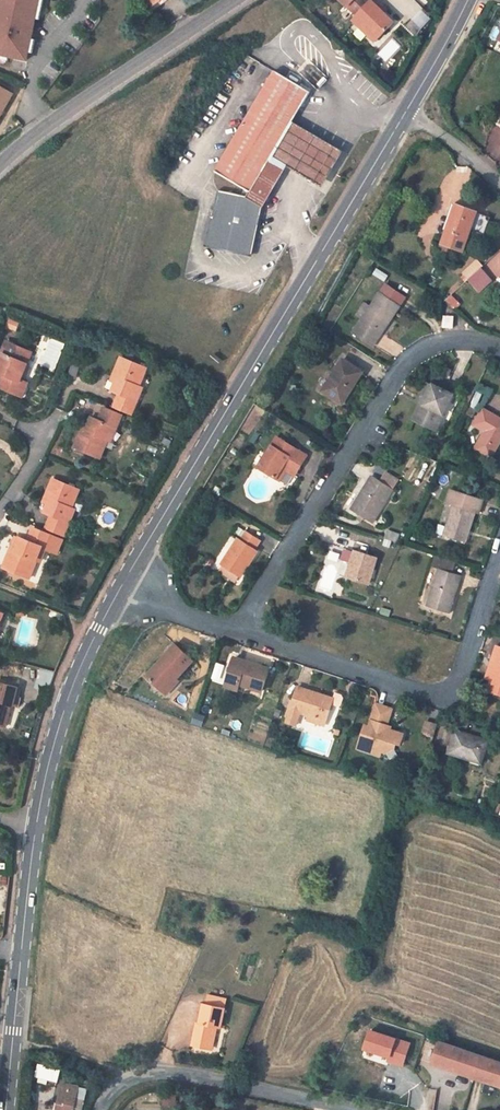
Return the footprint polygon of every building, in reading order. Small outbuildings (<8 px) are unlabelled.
[(27,61),(40,0),(0,0),(0,56),(27,61)] [(148,15),(156,10),(154,6),(149,0),(143,0),(140,2),(148,15)] [(358,18),(370,4),(366,0),(339,0),(358,18)] [(358,18),(353,24),(361,31),(364,27),(382,42),(397,24),(380,10),(383,6),(376,0),(374,0),(370,4),(358,18)] [(414,21),(408,28),(421,38),(426,32),(423,30),(433,19),(423,10),(413,21),(414,21)] [(364,27),(361,31),(379,46),(382,42),(364,27)] [(309,58),(297,70),(318,91),(328,79),(309,58)] [(251,193),(270,161),(293,122),(304,103),(310,93),(275,72),(215,172),(246,190),(251,193)] [(13,94),(0,87),(0,121),(13,94)] [(222,105),(216,102),(209,113),(215,116),(222,105)] [(270,161),(285,170),(287,168),(322,188),(343,152),(293,122),(270,161)] [(285,170),(270,161),(251,193),(248,197),(263,200),(267,201),(285,170)] [(242,196),(219,191),(206,247),(250,257),(263,200),(248,197),(242,196)] [(448,232),(457,207),(453,206),(444,231),(447,232),(448,232)] [(447,232),(442,245),(462,251),(468,236),(471,237),(479,215),(457,207),(448,232),(447,232)] [(490,219),(479,215),(471,237),(483,241),(490,219)] [(479,260),(464,274),(469,280),(484,267),(484,266),(479,260)] [(484,267),(469,280),(468,281),(479,293),(495,280),(484,267)] [(437,281),(428,276),(424,284),(433,289),(437,281)] [(387,285),(380,294),(400,306),(406,297),(387,285)] [(380,294),(371,307),(362,321),(353,334),(373,347),(379,337),(376,334),(378,331),(381,333),(400,306),(380,294)] [(355,316),(362,321),(371,307),(364,302),(355,316)] [(454,329),(454,327),(454,317),(444,316),(442,328),(454,329)] [(1,389),(22,397),(28,383),(21,381),(28,363),(25,362),(29,353),(5,343),(2,351),(3,353),(0,361),(0,374),(3,375),(6,377),(1,389)] [(117,380),(115,383),(112,391),(119,394),(113,407),(132,415),(137,403),(134,401),(140,387),(147,370),(120,359),(112,378),(117,380)] [(363,373),(342,360),(322,392),(342,405),(363,373)] [(432,385),(427,383),(420,396),(426,398),(432,385)] [(453,395),(432,385),(426,398),(420,396),(417,403),(420,405),(413,420),(436,430),(453,395)] [(134,401),(137,403),(143,388),(140,387),(134,401)] [(464,402),(468,404),(475,389),(471,388),(464,402)] [(85,430),(82,428),(73,448),(100,459),(107,442),(114,427),(117,428),(122,416),(103,409),(98,421),(90,418),(87,425),(85,430)] [(483,409),(473,425),(485,432),(475,450),(490,459),(499,442),(499,419),(483,409)] [(114,427),(107,442),(110,444),(117,428),(114,427)] [(260,431),(257,429),(249,442),(252,444),(260,431)] [(280,481),(286,472),(286,471),(289,467),(298,472),(308,456),(277,438),(258,468),(280,481)] [(295,476),(298,472),(289,467),(286,471),(295,476)] [(351,511),(359,516),(364,519),(372,524),(393,490),(372,477),(351,511)] [(46,529),(65,537),(70,524),(67,523),(73,508),(80,491),(52,480),(45,498),(49,499),(47,504),(43,513),(50,516),(46,529)] [(223,490),(216,486),(213,493),(219,497),(223,490)] [(483,502),(450,491),(446,503),(453,506),(444,535),(466,542),(475,513),(479,514),(483,502)] [(15,552),(10,550),(2,568),(30,579),(37,561),(43,548),(47,549),(57,553),(62,540),(52,536),(33,529),(28,541),(20,539),(17,546),(15,552)] [(248,529),(246,533),(260,542),(262,538),(248,529)] [(255,551),(260,542),(246,533),(241,541),(237,539),(221,564),(223,566),(240,577),(241,577),(257,552),(255,551)] [(43,548),(37,561),(41,562),(47,549),(43,548)] [(353,554),(344,552),(341,559),(350,562),(353,554)] [(354,552),(353,554),(350,562),(346,577),(370,584),(377,559),(354,552)] [(455,563),(436,557),(432,567),(439,570),(427,607),(449,614),(461,576),(452,573),(455,563)] [(344,577),(349,564),(342,561),(337,574),(344,577)] [(240,577),(223,566),(219,572),(236,583),(240,577)] [(147,677),(161,690),(166,684),(172,689),(180,681),(177,679),(193,661),(175,646),(147,677)] [(496,648),(493,657),(498,659),(490,680),(487,691),(499,695),(499,649),(496,648)] [(498,659),(493,657),(485,678),(490,680),(498,659)] [(225,687),(238,691),(240,685),(251,688),(262,691),(269,669),(235,658),(225,687)] [(166,695),(172,689),(166,684),(161,690),(166,695)] [(11,707),(13,708),(13,707),(15,698),(17,689),(0,685),(0,727),(1,727),(6,706),(11,707)] [(249,695),(251,688),(240,685),(238,691),(249,695)] [(300,714),(308,716),(326,722),(333,699),(297,688),(286,722),(296,726),(300,714)] [(392,710),(376,705),(369,727),(365,725),(357,748),(380,756),(381,753),(385,754),(395,749),(397,744),(401,745),(404,735),(390,730),(389,733),(385,732),(387,725),(392,710)] [(1,727),(5,728),(11,707),(6,706),(1,727)] [(324,728),(326,722),(308,716),(306,721),(324,728)] [(433,737),(437,725),(426,721),(422,733),(433,737)] [(488,742),(455,731),(448,754),(481,764),(488,742)] [(221,1028),(225,1009),(224,1009),(226,1000),(208,996),(206,1005),(203,1004),(199,1023),(196,1023),(192,1044),(212,1049),(217,1028),(221,1028)] [(363,1050),(389,1058),(388,1062),(402,1066),(409,1043),(369,1031),(363,1050)] [(439,1042),(432,1063),(440,1066),(499,1086),(499,1062),(439,1042)] [(56,1077),(58,1072),(40,1066),(38,1072),(56,1077)] [(79,1087),(63,1083),(58,1102),(64,1104),(63,1109),(73,1109),(79,1087)] [(88,1089),(79,1087),(73,1109),(83,1109),(88,1089)]
